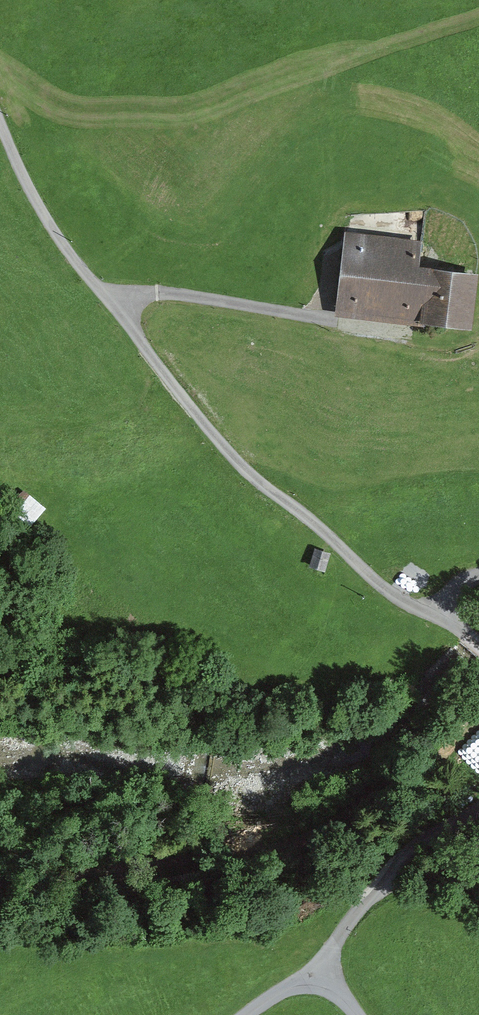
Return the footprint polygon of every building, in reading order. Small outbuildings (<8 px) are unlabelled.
[(476,278),(423,272),(425,248),(345,240),(337,317),(470,331),(476,278)] [(11,506),(32,523),(45,507),(24,490),(11,506)] [(317,548),(311,565),(324,569),(329,552),(317,548)]
